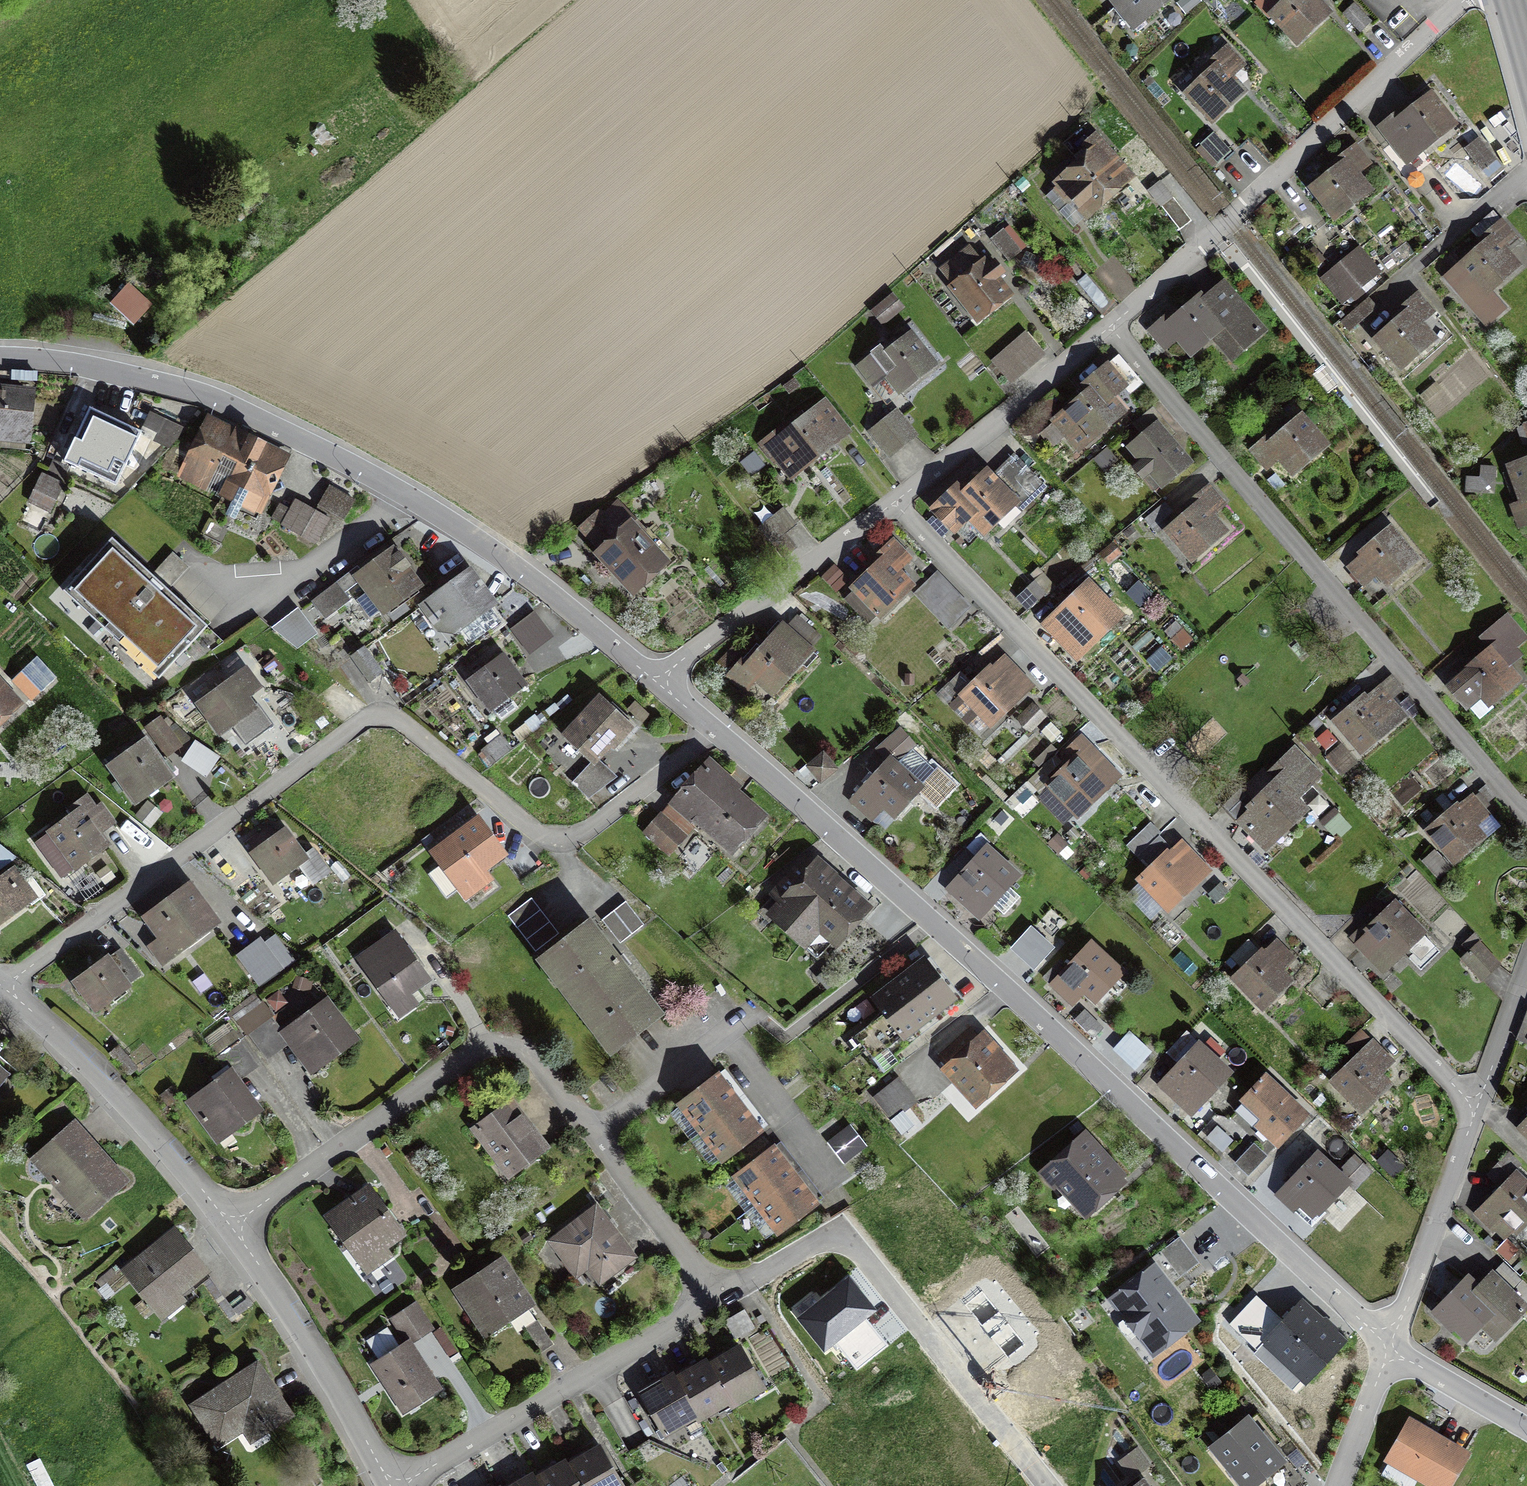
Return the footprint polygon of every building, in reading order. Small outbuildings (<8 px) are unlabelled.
[(1121,2),(1138,22),(1166,0),(1124,0),(1121,2)] [(1267,11),(1296,41),(1326,12),(1315,0),(1279,0),(1267,11)] [(1354,4),(1343,14),(1360,32),(1371,22),(1354,4)] [(1228,50),(1184,89),(1211,119),(1242,92),(1229,77),(1242,65),(1228,50)] [(1399,111),(1378,127),(1392,145),(1384,151),(1404,177),(1428,159),(1420,149),(1452,125),(1430,95),(1402,115),(1399,111)] [(1474,131),(1467,136),(1472,144),(1467,148),(1482,168),(1503,153),(1489,135),(1482,141),(1474,131)] [(1080,166),(1107,197),(1129,177),(1096,140),(1086,148),(1092,155),(1080,166)] [(1356,146),(1309,183),(1336,216),(1368,191),(1354,173),(1368,162),(1356,146)] [(1107,197),(1080,166),(1056,185),(1084,217),(1107,197)] [(1169,193),(1156,204),(1178,230),(1191,220),(1169,193)] [(1518,240),(1494,211),(1472,230),(1484,244),(1446,276),(1484,322),(1504,306),(1489,289),(1517,265),(1505,251),(1518,240)] [(1006,231),(993,241),(1010,261),(1022,250),(1006,231)] [(1378,272),(1358,246),(1321,276),(1342,301),(1378,272)] [(971,248),(941,271),(978,318),(1008,295),(994,278),(1002,272),(994,262),(987,268),(971,248)] [(1171,312),(1149,331),(1165,349),(1175,340),(1188,356),(1212,335),(1232,359),(1263,332),(1224,288),(1206,304),(1200,297),(1177,318),(1171,312)] [(1433,312),(1417,294),(1394,313),(1398,318),(1377,336),(1401,365),(1433,338),(1420,323),(1433,312)] [(893,299),(876,313),(885,324),(902,310),(893,299)] [(882,345),(859,362),(872,380),(883,372),(897,391),(930,366),(907,335),(887,350),(882,345)] [(1023,336),(992,363),(1008,381),(1039,355),(1023,336)] [(1123,387),(1108,368),(1085,385),(1090,391),(1048,424),(1058,438),(1064,433),(1074,446),(1120,411),(1109,398),(1123,387)] [(0,391),(0,439),(22,441),(26,393),(0,391)] [(820,399),(760,441),(785,476),(845,433),(820,399)] [(136,472),(152,439),(144,435),(90,410),(67,459),(116,482),(123,467),(136,472)] [(155,415),(144,435),(152,439),(169,446),(186,430),(155,415)] [(891,415),(873,430),(891,453),(910,437),(891,415)] [(1274,431),(1251,449),(1263,464),(1276,453),(1292,472),(1325,445),(1301,415),(1277,434),(1274,431)] [(220,498),(224,490),(242,457),(226,449),(233,437),(206,422),(178,475),(220,498)] [(1159,424),(1127,447),(1155,487),(1188,465),(1159,424)] [(242,457),(224,490),(253,506),(282,455),(252,438),(248,445),(233,437),(226,449),(242,457)] [(958,487),(935,508),(955,530),(971,515),(984,528),(994,518),(999,524),(1041,486),(1016,459),(994,479),(988,472),(965,494),(958,487)] [(1509,465),(1522,505),(1515,507),(1520,525),(1526,522),(1526,459),(1509,465)] [(66,476),(46,466),(29,500),(49,510),(66,476)] [(1478,477),(1468,476),(1466,491),(1481,492),(1482,479),(1494,480),(1495,468),(1479,466),(1478,477)] [(1208,489),(1165,526),(1191,557),(1221,531),(1209,516),(1222,505),(1208,489)] [(350,503),(327,490),(319,505),(342,518),(350,503)] [(327,520),(296,503),(284,525),(314,542),(327,520)] [(782,508),(759,526),(767,537),(779,528),(784,535),(796,525),(782,508)] [(631,524),(599,549),(632,588),(663,562),(631,524)] [(1391,530),(1348,563),(1363,582),(1375,572),(1384,584),(1414,560),(1391,530)] [(113,540),(67,588),(161,675),(206,627),(113,540)] [(894,544),(851,584),(878,613),(907,586),(895,573),(909,559),(894,544)] [(392,554),(361,575),(383,608),(414,586),(392,554)] [(470,571),(424,602),(437,628),(456,630),(491,602),(470,571)] [(337,584),(324,592),(334,607),(347,598),(337,584)] [(1088,585),(1047,623),(1077,654),(1118,617),(1088,585)] [(955,596),(935,614),(947,628),(968,609),(955,596)] [(1492,646),(1449,684),(1478,717),(1520,679),(1503,660),(1526,639),(1506,616),(1483,636),(1492,646)] [(776,621),(728,674),(744,689),(755,677),(770,690),(797,661),(804,668),(815,656),(776,621)] [(368,647),(353,656),(369,680),(383,671),(368,647)] [(503,657),(470,678),(489,707),(521,687),(503,657)] [(1003,658),(963,694),(988,723),(1029,687),(1003,658)] [(244,669),(200,700),(222,732),(255,710),(245,695),(257,687),(244,669)] [(1386,678),(1335,720),(1361,750),(1400,718),(1385,700),(1396,690),(1386,678)] [(17,702),(0,685),(0,719),(17,702)] [(598,698),(564,733),(592,760),(609,742),(612,746),(630,728),(598,698)] [(149,725),(169,753),(181,745),(160,717),(149,725)] [(891,762),(856,801),(883,826),(917,788),(896,768),(915,746),(897,730),(878,750),(891,762)] [(1074,760),(1050,784),(1079,813),(1119,775),(1079,735),(1064,750),(1074,760)] [(501,737),(479,752),(487,763),(509,748),(501,737)] [(170,777),(146,741),(110,766),(133,801),(170,777)] [(215,759),(191,745),(183,761),(207,774),(215,759)] [(1242,789),(1223,807),(1261,848),(1303,809),(1293,798),(1318,775),(1295,750),(1269,774),(1276,780),(1253,801),(1242,789)] [(824,752),(809,764),(822,780),(837,768),(824,752)] [(734,784),(709,762),(676,800),(696,819),(730,848),(759,816),(729,790),(734,784)] [(1470,793),(1427,830),(1453,861),(1482,836),(1473,826),(1488,814),(1470,793)] [(86,796),(70,806),(76,815),(36,841),(59,876),(105,845),(87,819),(97,812),(86,796)] [(668,850),(696,819),(676,800),(647,831),(668,850)] [(477,821),(436,852),(467,894),(488,879),(481,868),(501,853),(477,821)] [(1148,825),(1125,845),(1135,857),(1159,837),(1148,825)] [(265,830),(249,842),(277,879),(299,863),(314,883),(329,872),(312,849),(303,855),(285,831),(272,840),(265,830)] [(1181,843),(1141,879),(1167,907),(1207,871),(1181,843)] [(987,850),(950,889),(977,915),(1014,876),(987,850)] [(860,911),(804,859),(773,893),(784,903),(775,914),(803,939),(817,924),(834,939),(860,911)] [(0,879),(0,921),(36,896),(17,868),(0,879)] [(189,888),(148,916),(162,937),(150,945),(161,960),(214,925),(189,888)] [(530,898),(507,914),(533,950),(555,935),(530,898)] [(1390,900),(1351,936),(1383,970),(1422,934),(1390,900)] [(625,901),(601,920),(620,943),(644,924),(625,901)] [(659,1014),(589,922),(541,958),(611,1050),(659,1014)] [(1476,937),(1458,952),(1481,981),(1500,966),(1476,937)] [(1230,955),(1240,966),(1258,948),(1249,938),(1230,955)] [(398,939),(362,964),(397,1013),(418,997),(412,989),(426,979),(398,939)] [(281,968),(260,940),(238,956),(260,984),(281,968)] [(1277,942),(1237,977),(1262,1005),(1289,981),(1279,971),(1292,959),(1277,942)] [(1061,959),(1046,976),(1074,1001),(1085,989),(1095,998),(1120,971),(1091,945),(1071,967),(1061,959)] [(106,958),(75,979),(96,1009),(141,977),(124,952),(109,962),(106,958)] [(886,1012),(855,1033),(882,1072),(899,1060),(892,1051),(958,1005),(927,961),(875,997),(886,1012)] [(272,1016),(249,1033),(267,1057),(291,1040),(309,1065),(349,1037),(324,1002),(283,1032),(272,1016)] [(1341,1047),(1351,1057),(1370,1039),(1361,1029),(1341,1047)] [(971,1030),(940,1057),(978,1100),(1010,1072),(1004,1066),(1010,1061),(984,1032),(978,1037),(971,1030)] [(1185,1031),(1164,1050),(1175,1061),(1195,1042),(1185,1031)] [(217,1081),(191,1098),(215,1134),(255,1107),(237,1079),(257,1066),(240,1040),(218,1055),(225,1067),(213,1075),(217,1081)] [(1374,1045),(1335,1081),(1362,1110),(1388,1086),(1378,1075),(1391,1063),(1374,1045)] [(1199,1047),(1162,1084),(1189,1111),(1225,1073),(1199,1047)] [(13,1072),(0,1061),(0,1087),(13,1072)] [(719,1074),(679,1102),(700,1130),(738,1103),(719,1074)] [(1265,1077),(1235,1109),(1276,1147),(1306,1115),(1265,1077)] [(898,1079),(873,1097),(890,1120),(915,1102),(898,1079)] [(511,1102),(478,1127),(512,1172),(545,1146),(511,1102)] [(759,1132),(738,1103),(700,1130),(721,1159),(759,1132)] [(1525,1114),(1517,1123),(1526,1132),(1526,1115),(1525,1114)] [(74,1124),(35,1158),(84,1215),(123,1181),(74,1124)] [(848,1148),(853,1155),(865,1146),(850,1126),(829,1142),(839,1155),(848,1148)] [(1087,1137),(1045,1173),(1081,1213),(1122,1177),(1087,1137)] [(1253,1146),(1236,1163),(1248,1175),(1265,1158),(1253,1146)] [(793,1176),(771,1148),(736,1175),(757,1203),(793,1176)] [(1292,1179),(1278,1195),(1308,1222),(1344,1183),(1310,1152),(1288,1175),(1292,1179)] [(1508,1154),(1489,1174),(1499,1184),(1518,1164),(1508,1154)] [(1477,1214),(1494,1230),(1505,1219),(1516,1230),(1526,1219),(1526,1183),(1517,1174),(1477,1214)] [(813,1204),(793,1176),(757,1203),(777,1230),(813,1204)] [(370,1189),(328,1217),(363,1271),(386,1256),(380,1248),(400,1235),(370,1189)] [(595,1207),(549,1240),(576,1276),(598,1261),(609,1276),(633,1258),(595,1207)] [(175,1235),(129,1270),(162,1313),(178,1300),(173,1294),(203,1271),(175,1235)] [(1114,1299),(1140,1333),(1147,1327),(1161,1345),(1193,1320),(1167,1286),(1199,1262),(1179,1236),(1147,1262),(1153,1269),(1114,1299)] [(500,1265),(459,1290),(483,1330),(524,1305),(500,1265)] [(1468,1278),(1436,1312),(1465,1338),(1479,1323),(1496,1339),(1524,1309),(1487,1275),(1477,1286),(1468,1278)] [(873,1310),(849,1280),(800,1319),(824,1349),(834,1342),(856,1369),(887,1345),(864,1317),(873,1310)] [(995,1280),(964,1305),(982,1327),(1013,1301),(995,1280)] [(1264,1342),(1307,1381),(1344,1342),(1301,1302),(1283,1321),(1256,1295),(1229,1324),(1257,1350),(1264,1342)] [(408,1340),(372,1363),(402,1411),(438,1389),(409,1344),(431,1330),(415,1304),(393,1317),(408,1340)] [(744,1310),(724,1319),(733,1337),(752,1328),(744,1310)] [(1021,1312),(990,1337),(1008,1359),(1039,1334),(1021,1312)] [(539,1320),(526,1328),(541,1352),(553,1344),(539,1320)] [(739,1348),(708,1367),(728,1401),(731,1405),(762,1386),(739,1348)] [(705,1362),(675,1380),(696,1413),(699,1419),(728,1401),(708,1367),(705,1362)] [(255,1369),(193,1408),(216,1444),(255,1420),(263,1432),(286,1417),(255,1369)] [(672,1374),(640,1393),(663,1432),(696,1413),(675,1380),(672,1374)] [(1213,1447),(1245,1485),(1251,1485),(1257,1481),(1261,1485),(1289,1485),(1274,1467),(1281,1462),(1247,1420),(1213,1447)] [(1390,1460),(1434,1485),(1445,1485),(1464,1453),(1412,1422),(1390,1460)] [(567,1467),(579,1485),(621,1485),(623,1485),(599,1447),(567,1467)] [(1137,1451),(1120,1461),(1129,1475),(1146,1464),(1137,1451)] [(535,1481),(538,1485),(579,1485),(567,1467),(564,1462),(535,1481)] [(516,1485),(538,1485),(535,1481),(533,1476),(516,1485)]
